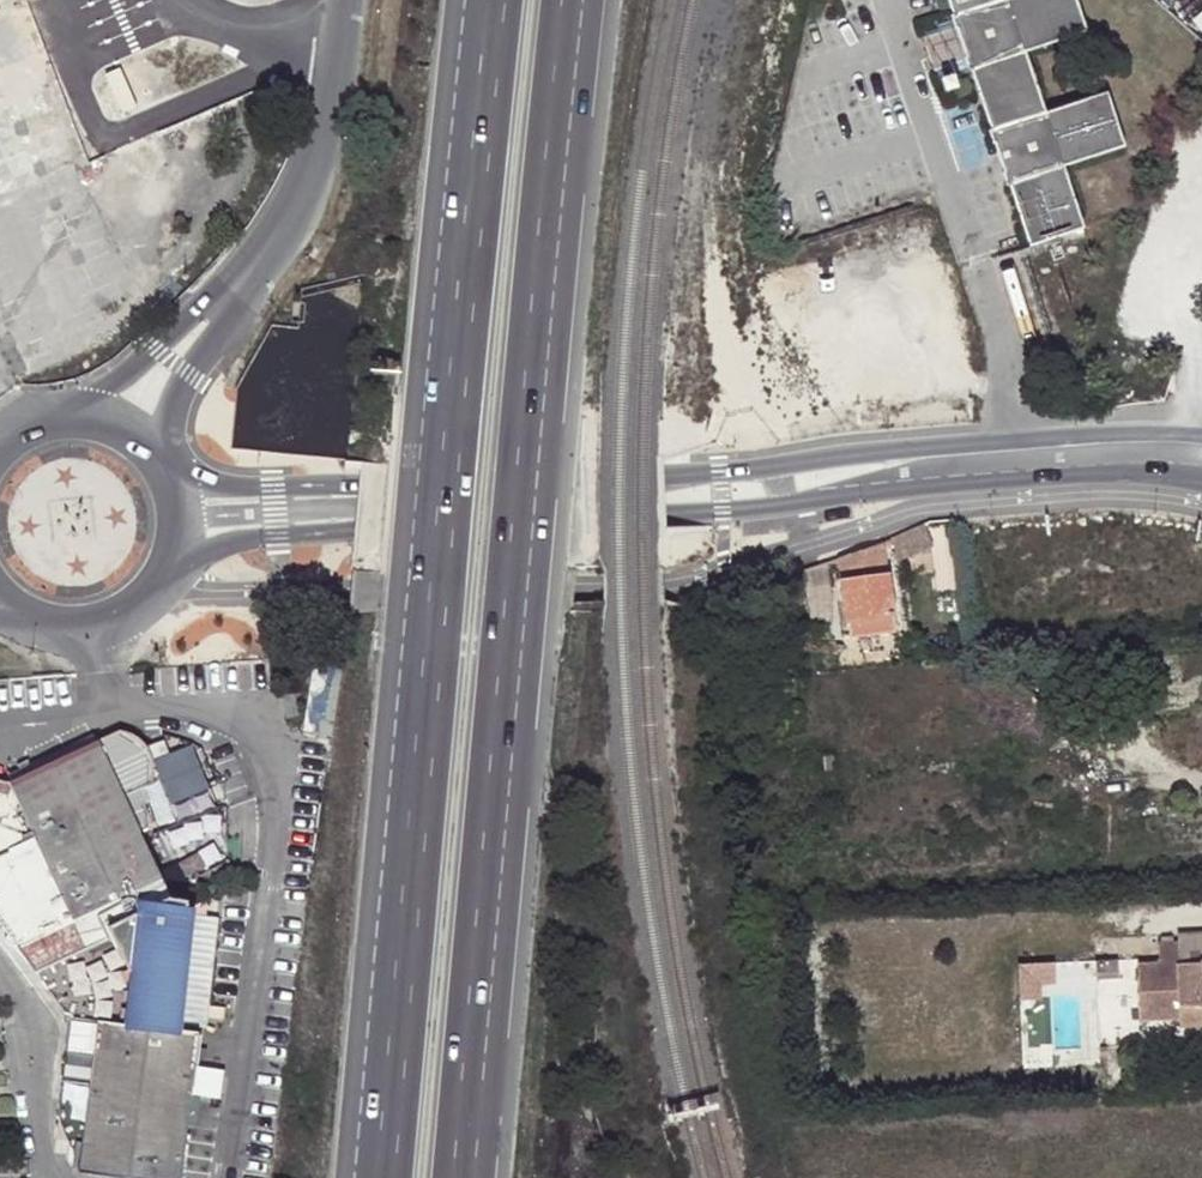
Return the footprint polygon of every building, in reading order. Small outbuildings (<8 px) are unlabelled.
[(1004,213),(1015,251),(1077,233),(1059,168),(1119,150),(1104,94),(1042,111),(1025,56),(1085,36),(1075,0),(939,0),(947,26),(970,101),(1004,213)] [(1201,25),(1201,5),(1193,11),(1201,25)] [(149,23),(71,53),(101,133),(180,104),(149,23)] [(71,338),(91,175),(84,159),(32,34),(8,27),(1,25),(0,25),(0,369),(71,338)] [(891,543),(880,548),(881,555),(887,552),(887,553),(905,548),(909,555),(925,548),(922,540),(943,530),(940,521),(891,543)] [(880,548),(832,567),(840,628),(843,648),(892,641),(889,622),(881,555),(880,548)] [(829,628),(822,571),(813,574),(801,577),(807,631),(829,628)] [(0,788),(0,940),(30,981),(58,1021),(65,1023),(57,1086),(55,1087),(51,1116),(53,1117),(52,1133),(62,1134),(60,1147),(71,1148),(67,1177),(175,1177),(192,1042),(177,1040),(191,915),(182,914),(183,908),(167,906),(135,836),(142,833),(143,822),(139,812),(144,809),(137,794),(146,790),(148,783),(147,766),(140,752),(133,745),(127,741),(114,737),(94,747),(3,789),(0,788)] [(1161,958),(1201,957),(1201,929),(1179,930),(1179,938),(1160,938),(1161,958)] [(1161,958),(1133,958),(1134,1015),(1178,1014),(1179,1024),(1201,1023),(1201,957),(1161,958)] [(1018,999),(1041,998),(1041,983),(1054,982),(1053,958),(1017,960),(1018,999)]
